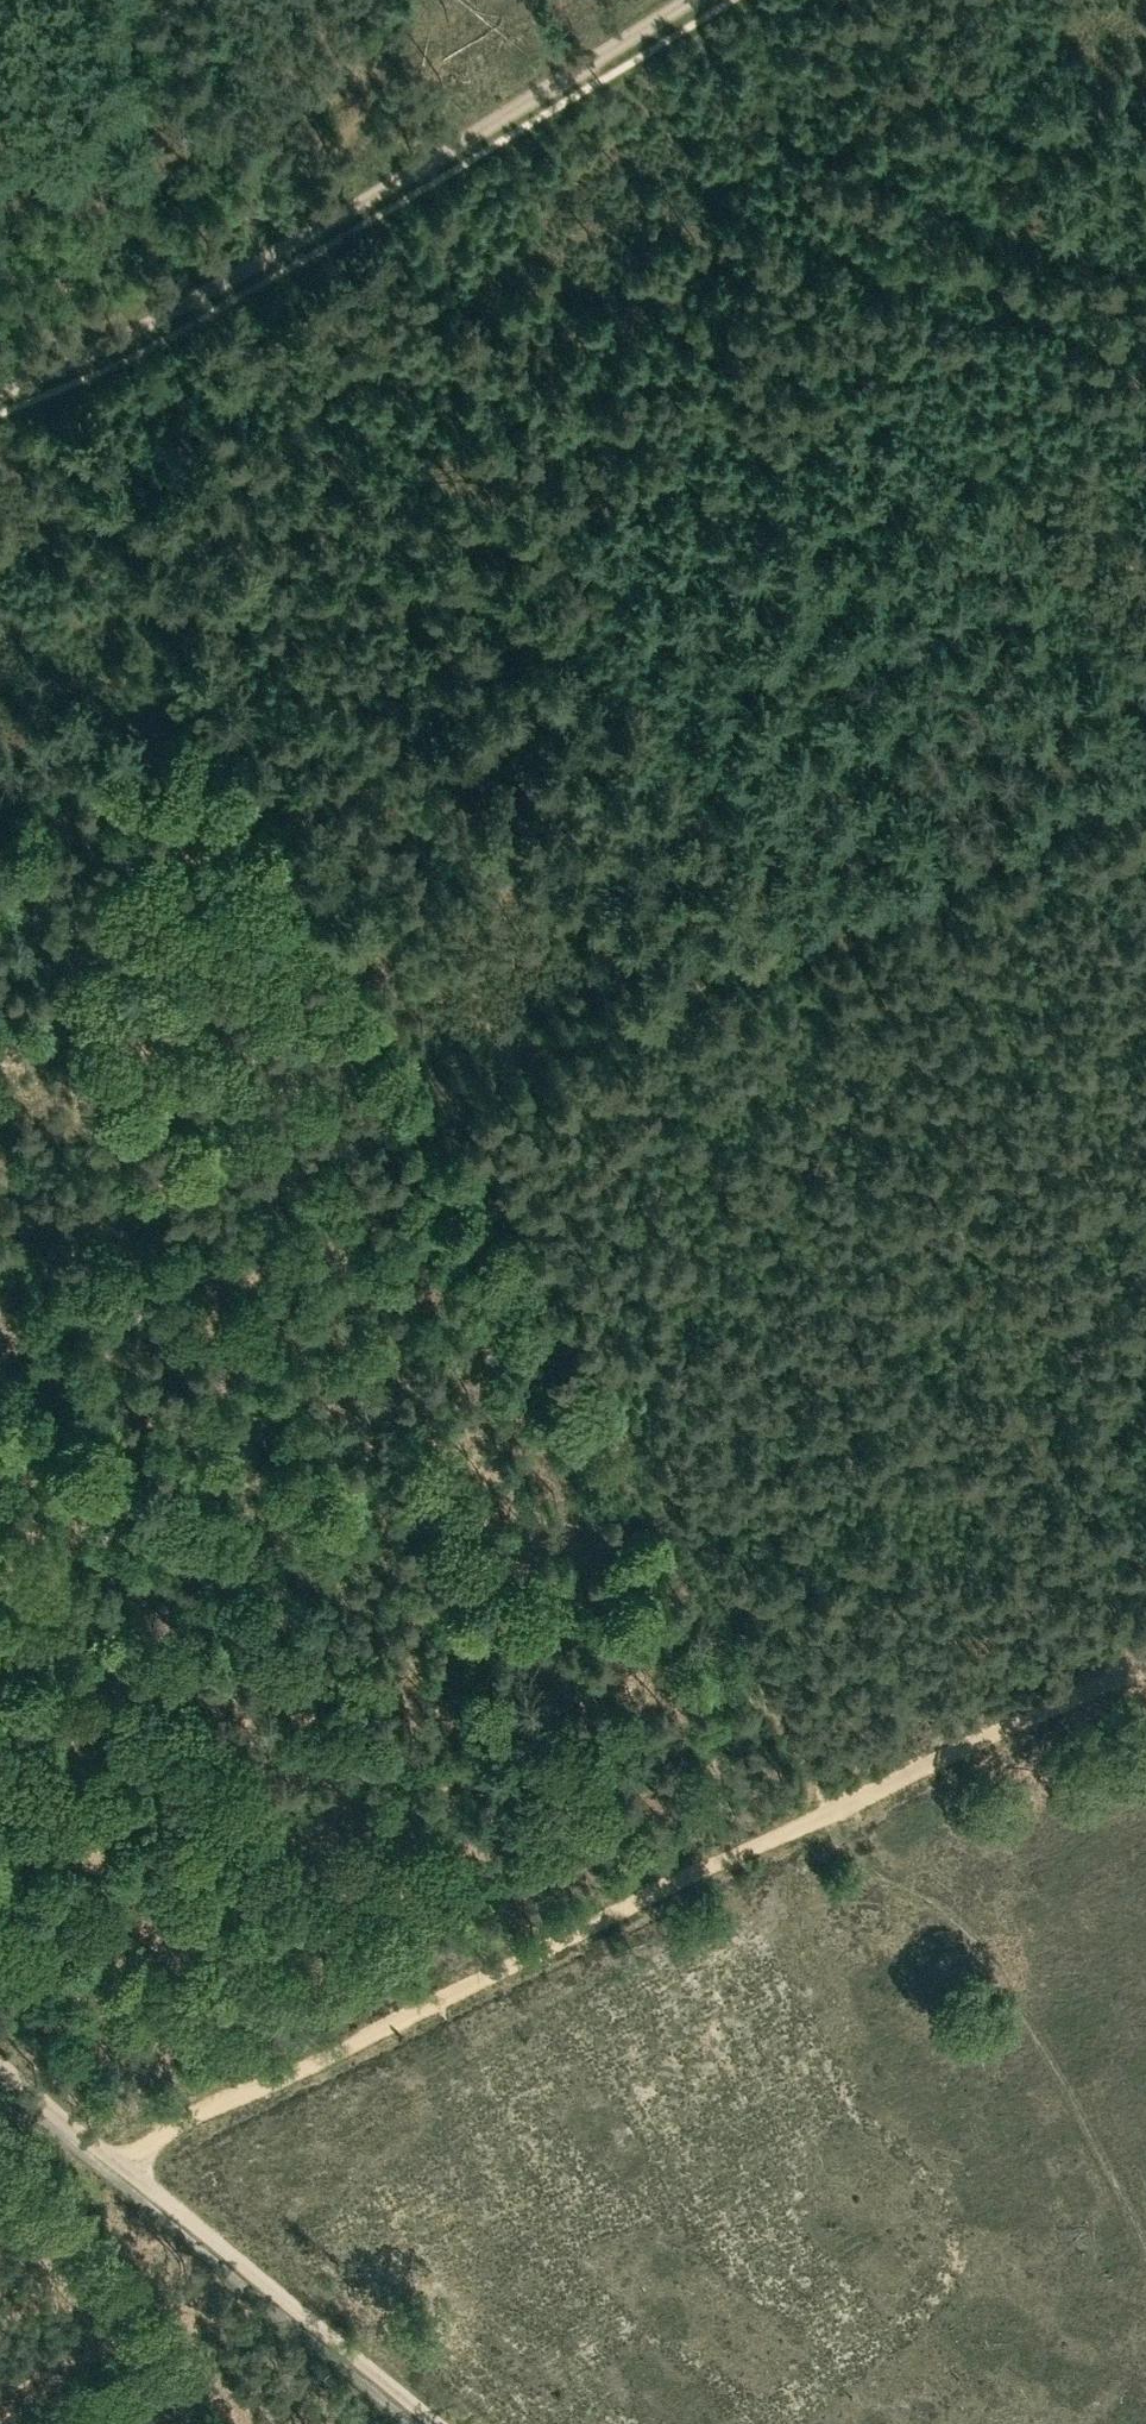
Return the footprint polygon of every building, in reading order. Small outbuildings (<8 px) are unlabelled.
[(556,158),(579,149),(574,137),(552,146),(556,158)]
